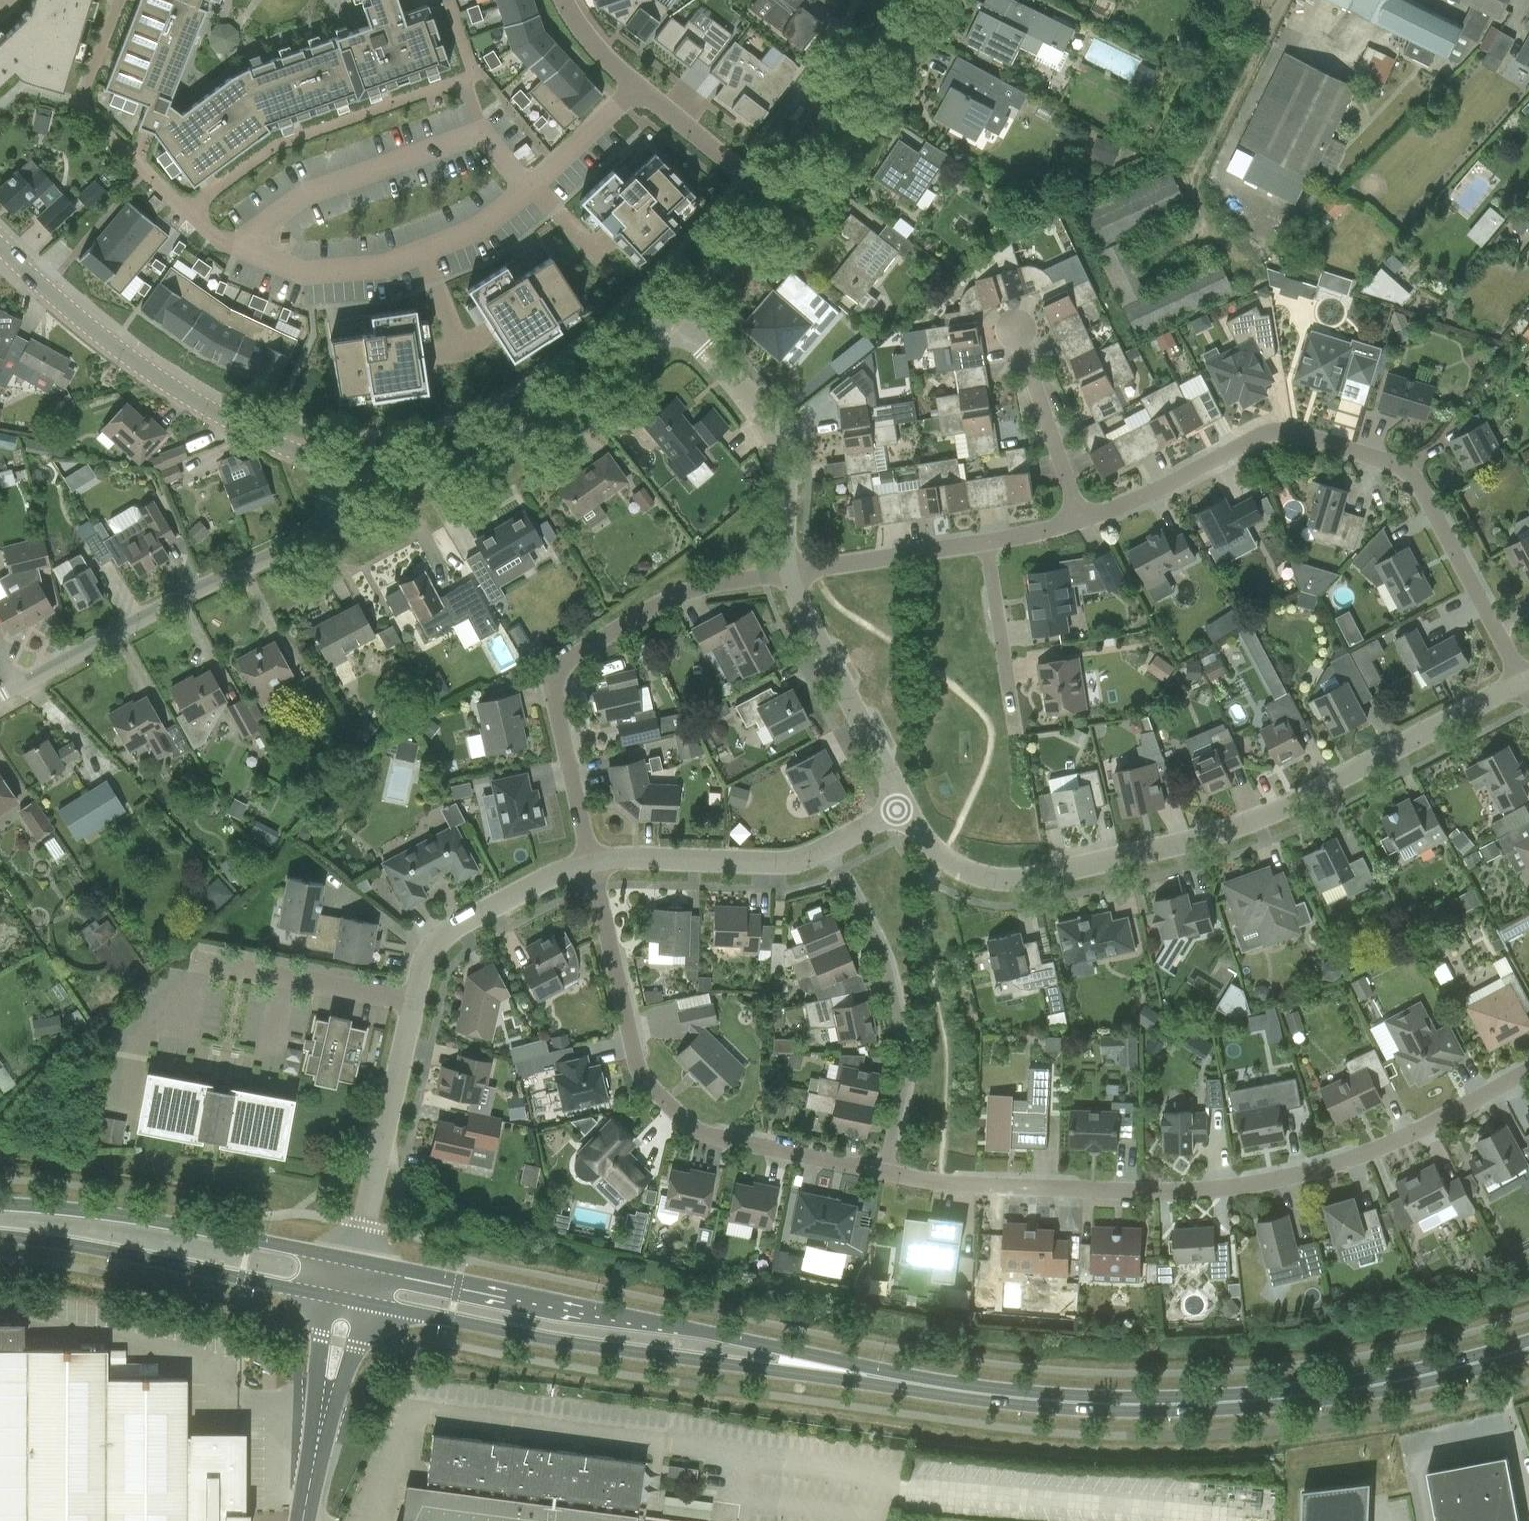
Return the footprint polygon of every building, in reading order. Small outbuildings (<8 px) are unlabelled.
[(24,18),(18,23),(0,40),(0,84),(14,71),(21,79),(62,92),(63,90),(65,83),(73,57),(78,41),(86,16),(90,0),(91,0),(33,0),(32,5),(29,12),(26,11),(21,15),(24,18)] [(141,127),(153,132),(156,136),(193,186),(197,183),(211,173),(257,139),(269,130),(449,66),(427,5),(401,14),(401,11),(398,5),(397,0),(361,0),(362,5),(363,7),(368,22),(369,26),(247,69),(247,68),(230,77),(231,77),(181,114),(168,104),(200,24),(206,9),(205,9),(209,0),(139,0),(112,69),(104,88),(146,105),(138,126),(141,127)] [(498,6),(503,24),(504,26),(537,14),(537,13),(537,14),(532,0),(516,0),(498,6)] [(596,9),(599,8),(622,0),(593,0),(596,9)] [(599,8),(625,27),(644,42),(659,21),(668,9),(656,0),(622,0),(599,8)] [(770,23),(782,33),(804,51),(825,24),(807,10),(814,1),(812,0),(767,0),(774,6),(764,19),(770,23)] [(1038,55),(1036,59),(1061,72),(1070,53),(1066,51),(1076,29),(1016,0),(986,0),(985,3),(999,10),(996,17),(982,10),(966,42),(1013,65),(1021,47),(1038,55)] [(1218,13),(1223,3),(1217,0),(1211,0),(1207,7),(1218,13)] [(1448,54),(1461,24),(1408,0),(1329,0),(1448,54)] [(1502,13),(1506,0),(1459,0),(1502,13)] [(478,5),(466,9),(469,16),(480,12),(478,5)] [(480,12),(469,16),(472,24),(483,20),(480,12)] [(1105,17),(1094,12),(1090,19),(1102,24),(1105,17)] [(511,49),(543,30),(537,14),(504,26),(511,49)] [(673,53),(690,66),(697,56),(709,65),(733,34),(713,18),(704,30),(690,19),(684,26),(672,16),(656,37),(674,51),(673,53)] [(554,42),(543,30),(511,49),(528,66),(554,42)] [(1517,60),(1528,67),(1528,39),(1517,60)] [(529,66),(542,80),(567,56),(555,43),(554,42),(528,66),(528,67),(529,66)] [(1374,49),(1367,71),(1388,78),(1395,56),(1374,49)] [(493,50),(483,56),(487,63),(497,57),(493,50)] [(1256,148),(1243,177),(1300,202),(1353,82),(1282,51),(1242,142),(1256,148)] [(1505,60),(1488,51),(1481,64),(1497,73),(1505,60)] [(755,127),(800,68),(783,54),(761,82),(739,65),(715,97),(755,127)] [(585,75),(567,56),(542,80),(529,92),(546,111),(585,75)] [(497,57),(487,63),(491,70),(501,64),(497,57)] [(1159,71),(1142,64),(1131,88),(1148,95),(1159,71)] [(974,80),(952,68),(944,83),(950,86),(948,91),(949,91),(935,118),(952,127),(955,120),(981,134),(988,122),(999,128),(1011,105),(1020,110),(1029,95),(981,68),(974,80)] [(585,75),(546,111),(564,130),(602,94),(585,75)] [(511,98),(516,104),(525,95),(520,89),(511,98)] [(531,101),(525,95),(516,104),(522,110),(531,101)] [(38,108),(37,113),(36,113),(33,130),(48,134),(51,116),(50,116),(51,110),(38,108)] [(542,116),(533,124),(538,130),(547,122),(542,116)] [(917,148),(925,139),(909,126),(901,135),(917,148)] [(1332,135),(1319,163),(1335,170),(1348,143),(1332,135)] [(1097,137),(1091,158),(1115,165),(1121,144),(1097,137)] [(919,154),(901,141),(875,178),(891,190),(892,188),(917,205),(941,169),(950,156),(927,142),(919,154)] [(610,173),(577,204),(586,214),(579,220),(591,234),(598,227),(635,265),(698,204),(701,202),(655,154),(653,156),(633,175),(623,165),(612,175),(610,173)] [(52,182),(31,160),(0,189),(0,200),(12,213),(24,202),(27,205),(37,195),(49,208),(63,195),(52,182)] [(1099,251),(1189,209),(1172,173),(1082,215),(1099,251)] [(77,197),(88,209),(107,192),(96,180),(77,197)] [(50,231),(65,218),(76,208),(63,195),(49,208),(38,218),(50,231)] [(1440,199),(1427,209),(1434,217),(1446,207),(1440,199)] [(128,202),(112,222),(152,256),(169,236),(128,202)] [(1506,218),(1494,208),(1477,228),(1489,238),(1506,218)] [(900,251),(852,213),(840,229),(859,244),(831,281),(860,303),(867,294),(900,251)] [(1011,213),(1010,226),(1010,233),(1026,234),(1026,227),(1027,214),(1011,213)] [(1523,235),(1528,229),(1528,221),(1523,215),(1513,226),(1523,235)] [(894,228),(907,238),(915,228),(902,218),(894,228)] [(95,241),(136,275),(152,256),(112,222),(95,241)] [(1043,301),(1090,279),(1083,264),(1064,272),(1066,277),(1053,283),(1048,273),(1046,272),(1044,270),(1036,266),(1028,265),(1020,267),(1012,240),(993,255),(1007,300),(1021,295),(1021,298),(1039,292),(1043,301)] [(120,294),(136,275),(95,241),(79,260),(120,294)] [(179,241),(172,251),(179,255),(186,245),(179,241)] [(1107,268),(1130,257),(1123,241),(1099,252),(1107,268)] [(993,304),(1007,300),(993,255),(974,270),(978,283),(971,287),(967,291),(963,298),(961,303),(961,311),(945,313),(947,326),(977,321),(976,312),(994,306),(993,304)] [(198,258),(191,269),(198,273),(205,263),(198,258)] [(476,322),(485,317),(513,361),(561,330),(561,329),(587,313),(551,258),(526,274),(525,273),(523,274),(517,265),(509,270),(506,266),(468,290),(475,301),(466,306),(476,322)] [(156,259),(151,265),(158,270),(161,272),(165,266),(162,263),(156,259)] [(1221,261),(1148,296),(1125,307),(1138,336),(1234,290),(1221,261)] [(205,263),(198,273),(205,277),(212,267),(205,263)] [(140,310),(161,325),(191,281),(171,267),(140,310)] [(1398,302),(1403,305),(1412,294),(1382,268),(1361,291),(1397,303),(1398,302)] [(939,278),(949,286),(956,277),(946,269),(939,278)] [(1353,281),(1323,271),(1319,285),(1348,295),(1353,281)] [(1281,289),(1280,293),(1298,299),(1299,295),(1305,296),(1309,284),(1280,274),(1276,287),(1281,289)] [(1098,297),(1090,279),(1043,301),(1049,314),(1047,315),(1060,342),(1087,330),(1077,308),(1098,297)] [(191,281),(161,325),(182,339),(212,296),(191,281)] [(220,281),(215,292),(222,295),(227,284),(220,281)] [(844,309),(812,281),(800,295),(784,281),(748,323),(784,355),(820,314),(831,324),(844,309)] [(144,282),(137,292),(144,296),(151,286),(144,282)] [(1257,289),(1260,296),(1267,297),(1272,295),(1268,284),(1257,289)] [(256,309),(260,298),(253,295),(248,306),(256,309)] [(212,296),(182,339),(204,355),(231,309),(212,296)] [(260,298),(256,309),(263,312),(268,301),(260,298)] [(283,307),(278,318),(286,321),(291,310),(283,307)] [(1263,361),(1276,354),(1269,315),(1261,316),(1256,307),(1228,322),(1239,344),(1207,361),(1227,398),(1238,392),(1245,406),(1267,394),(1261,382),(1272,376),(1263,361)] [(251,318),(231,309),(204,355),(229,367),(251,318)] [(360,323),(362,335),(330,339),(339,405),(427,392),(419,341),(430,339),(427,320),(416,322),(415,309),(369,316),(370,321),(360,323)] [(1396,311),(1392,320),(1396,331),(1410,326),(1405,315),(1396,311)] [(0,356),(0,357),(0,365),(4,358),(6,353),(16,334),(22,322),(0,312),(0,356)] [(251,318),(229,367),(252,377),(274,329),(251,318)] [(957,369),(986,365),(982,335),(979,336),(977,321),(947,326),(926,329),(928,343),(929,349),(933,348),(937,372),(957,369)] [(297,340),(274,329),(252,377),(274,388),(297,340)] [(928,343),(926,329),(904,332),(907,353),(926,350),(928,343)] [(1075,368),(1081,381),(1127,359),(1119,341),(1097,351),(1087,330),(1060,342),(1072,369),(1075,368)] [(1171,330),(1157,337),(1158,339),(1163,348),(1164,351),(1177,344),(1171,330)] [(1371,386),(1377,366),(1379,359),(1382,349),(1355,342),(1354,346),(1311,333),(1296,379),(1338,392),(1343,377),(1371,386)] [(876,345),(867,334),(832,362),(841,373),(876,345)] [(5,388),(13,373),(28,381),(48,392),(54,381),(65,387),(74,371),(66,367),(69,361),(31,339),(19,360),(6,353),(4,358),(0,365),(0,386),(5,388)] [(1126,352),(1131,361),(1141,356),(1137,347),(1126,352)] [(1127,359),(1081,381),(1087,394),(1084,395),(1097,422),(1099,421),(1099,422),(1125,410),(1114,387),(1136,377),(1127,359)] [(991,394),(986,365),(957,369),(960,393),(937,397),(939,409),(940,416),(991,408),(989,394),(991,394)] [(842,417),(845,430),(845,431),(838,432),(896,423),(893,404),(869,407),(867,395),(875,389),(874,382),(863,368),(852,377),(850,375),(830,392),(837,402),(840,418),(842,417)] [(1426,418),(1436,386),(1391,372),(1380,408),(1400,414),(1401,411),(1426,418)] [(1224,417),(1210,390),(1201,373),(1179,385),(1177,380),(1159,389),(1183,435),(1196,428),(1197,431),(1224,417)] [(1170,442),(1183,435),(1159,389),(1142,398),(1147,409),(1153,420),(1131,432),(1145,458),(1171,444),(1170,442)] [(706,457),(694,443),(703,436),(709,443),(728,428),(712,409),(691,428),(679,414),(684,410),(675,399),(644,425),(672,458),(666,463),(679,479),(706,457)] [(139,463),(166,433),(155,423),(151,427),(126,404),(102,430),(139,463)] [(966,432),(970,456),(970,457),(1000,452),(995,422),(993,423),(991,408),(940,416),(942,428),(943,436),(956,434),(966,432)] [(940,416),(939,409),(931,410),(932,417),(940,416)] [(1478,414),(1459,424),(1464,435),(1452,441),(1466,468),(1500,450),(1486,423),(1484,424),(1478,414)] [(927,430),(942,428),(940,416),(932,417),(925,419),(927,430)] [(608,419),(603,424),(608,429),(613,425),(608,419)] [(1119,471),(1145,458),(1131,432),(1110,443),(1099,422),(1099,421),(1097,422),(1081,430),(1104,476),(1118,469),(1119,471)] [(827,478),(827,479),(879,471),(878,470),(875,447),(885,445),(899,443),(896,423),(838,432),(838,433),(845,432),(847,446),(844,446),(844,447),(847,447),(851,474),(827,478)] [(25,451),(33,453),(35,441),(27,439),(25,451)] [(54,446),(53,451),(54,455),(60,458),(65,455),(67,450),(64,446),(59,444),(54,446)] [(986,478),(990,505),(1018,500),(1019,503),(1020,503),(1020,500),(1034,498),(1026,447),(1006,450),(1010,474),(986,478)] [(155,469),(164,466),(160,455),(151,458),(155,469)] [(606,515),(597,502),(626,481),(607,455),(558,490),(577,516),(579,514),(589,526),(606,515)] [(224,484),(229,495),(236,513),(253,507),(252,504),(272,496),(262,470),(261,470),(256,457),(242,462),(247,475),(224,484)] [(962,509),(990,505),(986,478),(962,481),(958,458),(939,461),(948,518),(949,518),(948,512),(961,509),(961,512),(963,512),(962,509)] [(948,518),(939,461),(919,464),(922,479),(923,487),(899,491),(903,518),(931,514),(932,517),(933,516),(933,514),(946,512),(947,518),(948,518)] [(160,472),(165,484),(183,476),(178,464),(160,472)] [(880,472),(880,478),(881,483),(895,481),(894,470),(880,472)] [(875,523),(903,518),(899,491),(875,495),(872,473),(879,472),(879,471),(827,479),(852,476),(856,504),(849,505),(851,516),(858,515),(859,525),(874,523),(874,526),(876,525),(875,523)] [(72,492),(80,486),(72,473),(64,479),(72,492)] [(1487,477),(1472,486),(1476,493),(1491,485),(1487,477)] [(1319,492),(1313,511),(1308,526),(1305,527),(1303,529),(1302,532),(1303,536),(1305,538),(1308,540),(1312,539),(1314,536),(1355,549),(1364,522),(1345,516),(1342,512),(1349,492),(1330,486),(1319,492)] [(655,504),(654,502),(644,487),(631,495),(641,512),(646,509),(655,504)] [(1263,518),(1252,498),(1231,510),(1225,499),(1199,513),(1216,546),(1243,532),(1241,529),(1263,518)] [(162,547),(175,539),(152,500),(137,509),(142,518),(103,541),(118,566),(130,559),(139,575),(168,557),(162,547)] [(1275,511),(1271,503),(1264,507),(1268,515),(1275,511)] [(524,513),(476,541),(493,571),(541,542),(524,513)] [(1517,522),(1515,529),(1521,540),(1508,548),(1517,564),(1519,563),(1528,579),(1528,578),(1528,515),(1517,522)] [(103,541),(110,537),(100,522),(93,526),(103,541)] [(200,522),(189,532),(197,541),(208,532),(200,522)] [(112,558),(102,541),(96,533),(95,533),(89,524),(80,529),(86,539),(84,540),(101,566),(112,558)] [(1408,547),(1397,553),(1384,529),(1386,527),(1385,526),(1353,561),(1362,569),(1361,570),(1378,586),(1387,580),(1403,610),(1432,594),(1408,547)] [(1196,558),(1183,535),(1169,542),(1163,530),(1149,537),(1151,541),(1131,552),(1146,580),(1174,565),(1176,569),(1196,558)] [(197,542),(197,541),(189,532),(185,535),(189,548),(197,542)] [(52,611),(36,582),(40,580),(37,568),(50,564),(44,539),(3,549),(9,573),(0,578),(0,583),(8,597),(0,601),(0,614),(11,634),(52,611)] [(1093,563),(1104,581),(1109,591),(1126,582),(1110,552),(1095,560),(1096,562),(1093,563)] [(62,582),(78,610),(101,597),(94,583),(97,581),(89,567),(88,567),(80,553),(68,560),(76,574),(62,582)] [(1030,573),(1030,574),(1036,607),(1030,608),(1034,636),(1068,631),(1066,614),(1071,613),(1067,587),(1088,583),(1104,581),(1093,563),(1085,564),(1085,559),(1062,562),(1063,568),(1030,573)] [(440,595),(425,569),(424,570),(424,571),(399,585),(398,583),(397,584),(399,588),(385,596),(395,615),(410,607),(426,639),(467,617),(479,639),(498,629),(471,578),(440,595)] [(1321,569),(1314,594),(1320,596),(1341,574),(1321,569)] [(493,571),(477,580),(492,604),(508,595),(493,571)] [(373,635),(357,605),(356,606),(358,610),(331,623),(329,620),(311,630),(328,660),(373,635)] [(1214,642),(1242,624),(1233,610),(1205,627),(1214,642)] [(743,676),(771,661),(756,633),(760,631),(750,612),(726,625),(721,615),(692,630),(704,651),(724,641),(743,676)] [(400,640),(392,624),(377,631),(386,648),(400,640)] [(519,624),(507,630),(519,650),(530,644),(519,624)] [(1421,667),(1430,685),(1470,664),(1454,636),(1428,650),(1417,628),(1396,640),(1413,671),(1421,667)] [(1359,631),(1346,637),(1351,646),(1363,639),(1359,631)] [(1275,670),(1255,633),(1243,639),(1263,676),(1275,670)] [(1378,639),(1365,646),(1372,660),(1386,653),(1378,639)] [(292,676),(274,643),(253,654),(253,652),(237,661),(262,706),(286,693),(280,682),(292,676)] [(1331,662),(1333,666),(1343,684),(1319,697),(1309,703),(1318,720),(1325,717),(1335,736),(1355,725),(1368,718),(1365,713),(1348,682),(1361,675),(1350,652),(1331,662)] [(628,654),(597,664),(600,675),(632,664),(628,654)] [(1076,658),(1064,660),(1039,664),(1041,678),(1044,678),(1049,714),(1086,709),(1083,691),(1081,691),(1076,658)] [(1175,668),(1165,662),(1154,676),(1164,683),(1175,668)] [(1211,682),(1222,676),(1215,662),(1204,668),(1211,682)] [(1188,666),(1187,680),(1201,681),(1202,666),(1188,666)] [(439,670),(424,678),(435,698),(450,690),(439,670)] [(598,717),(600,722),(615,719),(621,745),(658,737),(652,710),(641,713),(634,685),(637,684),(633,670),(615,674),(618,687),(593,693),(597,713),(595,713),(596,717),(598,717)] [(198,715),(222,702),(225,700),(209,672),(184,685),(183,683),(171,689),(184,713),(176,717),(193,749),(204,743),(208,734),(198,715)] [(808,721),(792,691),(752,712),(746,700),(735,706),(746,727),(756,721),(758,724),(763,726),(766,725),(774,739),(808,721)] [(1262,730),(1280,765),(1305,751),(1287,717),(1299,710),(1290,692),(1264,706),(1274,723),(1262,730)] [(429,694),(428,695),(420,699),(419,700),(425,711),(435,705),(429,694)] [(487,754),(525,745),(519,717),(522,716),(517,694),(477,703),(483,728),(481,728),(487,754)] [(687,695),(685,708),(698,710),(700,698),(687,695)] [(146,741),(155,757),(174,747),(146,698),(126,709),(125,707),(109,716),(128,751),(146,741)] [(242,700),(226,709),(242,738),(246,736),(248,740),(260,734),(242,700)] [(725,700),(710,708),(715,719),(730,712),(725,700)] [(435,724),(426,717),(418,729),(427,735),(435,724)] [(1142,720),(1131,722),(1134,733),(1144,730),(1142,720)] [(1084,745),(1089,735),(1075,728),(1070,739),(1084,745)] [(1227,771),(1244,764),(1228,728),(1211,735),(1217,749),(1194,759),(1198,769),(1193,771),(1199,786),(1204,783),(1209,794),(1233,784),(1227,771)] [(1154,731),(1153,731),(1146,733),(1141,734),(1144,747),(1146,757),(1153,755),(1162,753),(1154,731)] [(674,736),(677,750),(697,746),(694,732),(674,736)] [(80,755),(72,742),(55,752),(47,739),(24,754),(40,781),(64,767),(63,765),(80,755)] [(399,739),(396,752),(415,757),(418,744),(399,739)] [(1488,784),(1503,812),(1528,799),(1520,785),(1528,780),(1528,776),(1522,762),(1518,764),(1509,746),(1480,761),(1481,763),(1467,770),(1478,790),(1488,784)] [(833,769),(823,750),(786,770),(796,790),(801,788),(814,811),(842,797),(828,771),(833,769)] [(1166,764),(1172,781),(1184,776),(1178,760),(1166,764)] [(642,761),(609,768),(613,785),(615,785),(619,800),(638,816),(653,817),(653,819),(674,819),(676,786),(647,785),(642,761)] [(1165,806),(1155,764),(1142,766),(1115,772),(1125,815),(1165,806)] [(1095,808),(1107,805),(1098,769),(1050,780),(1060,827),(1083,822),(1083,825),(1098,822),(1095,808)] [(504,836),(527,831),(526,827),(543,823),(537,798),(531,799),(526,774),(492,782),(500,817),(491,819),(496,838),(504,836)] [(0,776),(0,813),(17,801),(0,776)] [(452,781),(456,795),(470,791),(466,778),(452,781)] [(77,839),(125,809),(107,780),(59,810),(77,839)] [(727,804),(740,808),(745,791),(732,787),(727,804)] [(1423,821),(1411,798),(1395,807),(1397,811),(1382,819),(1391,835),(1382,840),(1389,854),(1398,849),(1399,849),(1413,842),(1419,853),(1448,837),(1436,814),(1423,821)] [(37,838),(52,828),(34,802),(20,811),(37,838)] [(241,820),(246,809),(232,802),(226,813),(241,820)] [(447,825),(462,820),(457,802),(442,807),(447,825)] [(1498,838),(1507,854),(1519,847),(1528,866),(1528,822),(1498,838)] [(310,832),(308,828),(303,826),(299,829),(296,838),(298,842),(303,844),(308,841),(310,832)] [(477,870),(454,826),(449,828),(383,863),(406,907),(426,897),(419,885),(451,868),(458,880),(477,870)] [(1463,830),(1460,832),(1457,828),(1448,835),(1452,839),(1464,853),(1474,844),(1463,830)] [(1349,864),(1336,837),(1323,844),(1324,846),(1303,856),(1321,892),(1342,882),(1350,897),(1377,884),(1364,857),(1349,864)] [(1494,841),(1481,848),(1488,862),(1501,854),(1494,841)] [(226,877),(238,870),(231,859),(219,866),(226,877)] [(1295,905),(1283,873),(1263,880),(1259,871),(1225,883),(1240,927),(1256,921),(1265,945),(1300,932),(1299,928),(1313,922),(1305,901),(1295,905)] [(316,918),(323,884),(287,877),(278,926),(307,931),(304,947),(334,953),(334,957),(369,963),(372,948),(377,949),(377,950),(378,950),(381,939),(379,938),(379,940),(374,938),(376,924),(341,917),(340,923),(316,918)] [(216,911),(233,896),(218,879),(207,889),(206,900),(216,911)] [(372,888),(367,879),(355,885),(364,892),(372,888)] [(1374,894),(1381,908),(1394,901),(1387,888),(1374,894)] [(1481,904),(1474,892),(1460,899),(1467,911),(1481,904)] [(1189,940),(1189,935),(1214,929),(1207,901),(1191,905),(1188,894),(1155,902),(1158,914),(1153,921),(1161,926),(1164,937),(1166,946),(1180,954),(1184,946),(1189,940)] [(686,937),(687,912),(682,911),(682,907),(667,907),(667,911),(649,910),(648,939),(649,939),(649,961),(672,962),(672,953),(684,953),(684,969),(698,969),(699,938),(686,937)] [(758,953),(759,916),(745,915),(745,913),(714,912),(713,944),(743,945),(742,953),(758,953)] [(1135,949),(1128,919),(1128,918),(1113,921),(1110,912),(1089,917),(1089,915),(1079,917),(1079,919),(1058,924),(1060,930),(1058,934),(1059,941),(1063,943),(1068,965),(1091,960),(1135,949)] [(785,967),(791,964),(843,943),(841,939),(843,935),(840,929),(836,928),(830,913),(797,927),(803,942),(787,948),(786,944),(783,942),(771,942),(770,973),(784,967),(785,967)] [(1145,940),(1141,915),(1131,916),(1135,941),(1145,940)] [(1504,939),(1528,926),(1528,915),(1499,930),(1504,939)] [(101,944),(116,932),(106,920),(100,925),(91,932),(100,944),(101,944)] [(565,935),(557,945),(551,934),(526,947),(538,971),(525,978),(538,1002),(564,988),(556,972),(568,966),(578,966),(578,962),(577,959),(576,955),(575,952),(574,948),(572,945),(567,936),(565,931),(563,931),(565,935)] [(1043,963),(1038,941),(1024,944),(1021,932),(988,940),(997,980),(1011,977),(1014,984),(1022,989),(1029,989),(1047,986),(1059,983),(1054,961),(1043,963)] [(1492,941),(1497,952),(1506,947),(1502,937),(1492,941)] [(808,976),(818,1000),(847,993),(840,979),(855,973),(849,958),(851,955),(848,948),(844,947),(843,943),(791,964),(798,980),(808,976)] [(1322,973),(1326,979),(1333,982),(1341,977),(1342,969),(1338,962),(1331,960),(1324,964),(1322,973)] [(508,995),(492,965),(469,977),(457,1030),(490,1037),(499,1000),(508,995)] [(698,969),(684,969),(687,980),(697,980),(698,969)] [(1492,1046),(1528,1026),(1528,1025),(1523,1014),(1528,1010),(1528,1000),(1514,971),(1466,997),(1492,1046)] [(1355,991),(1370,983),(1366,975),(1351,982),(1355,991)] [(711,977),(698,977),(698,991),(711,992),(711,977)] [(1268,999),(1271,994),(1270,989),(1263,984),(1257,987),(1254,993),(1256,998),(1262,1001),(1268,999)] [(1237,986),(1222,1011),(1233,1018),(1239,1016),(1251,1012),(1244,990),(1237,986)] [(646,1004),(653,1002),(652,997),(647,991),(643,991),(646,1004)] [(1061,991),(1048,994),(1052,1011),(1065,1008),(1061,991)] [(830,997),(847,994),(847,993),(818,1000),(804,1003),(809,1026),(828,1027),(835,1026),(838,1041),(854,1037),(855,1041),(874,1038),(873,1032),(875,1028),(873,1022),(870,1019),(866,1002),(833,1009),(830,997)] [(1464,1055),(1464,1054),(1448,1024),(1438,1030),(1422,1001),(1385,1020),(1401,1051),(1396,1054),(1411,1083),(1418,1079),(1420,1084),(1443,1072),(1440,1067),(1464,1055)] [(676,1057),(716,1096),(740,1072),(714,1047),(718,1043),(700,1026),(716,1022),(712,1004),(678,1012),(682,1030),(688,1029),(696,1037),(676,1057)] [(1147,1005),(1137,1020),(1149,1030),(1160,1015),(1147,1005)] [(784,1007),(771,1010),(771,1014),(771,1027),(784,1027),(784,1014),(784,1007)] [(1266,1010),(1267,1013),(1269,1023),(1280,1021),(1275,1007),(1266,1010)] [(73,1024),(83,1017),(78,1008),(64,1017),(69,1026),(73,1024)] [(1285,1014),(1289,1027),(1302,1023),(1298,1010),(1285,1014)] [(313,1042),(306,1040),(304,1048),(311,1050),(311,1053),(308,1052),(304,1073),(316,1075),(314,1082),(335,1086),(336,1080),(354,1084),(366,1030),(348,1026),(350,1019),(329,1015),(328,1021),(316,1019),(311,1039),(314,1039),(313,1042)] [(43,1018),(46,1034),(57,1032),(55,1016),(43,1018)] [(550,1038),(554,1051),(570,1047),(567,1034),(550,1038)] [(1119,1065),(1138,1064),(1137,1035),(1101,1035),(1101,1053),(1119,1053),(1119,1065)] [(1047,1036),(1046,1050),(1061,1050),(1062,1037),(1047,1036)] [(1156,1055),(1164,1043),(1153,1036),(1145,1047),(1156,1055)] [(523,1059),(548,1052),(545,1039),(519,1046),(523,1059)] [(563,1110),(597,1102),(607,1100),(604,1090),(607,1085),(605,1077),(601,1074),(598,1065),(589,1067),(586,1056),(575,1059),(572,1046),(570,1047),(554,1051),(548,1052),(523,1059),(515,1061),(519,1079),(525,1078),(535,1073),(554,1069),(563,1110)] [(1364,1108),(1382,1100),(1367,1069),(1382,1061),(1376,1048),(1345,1062),(1352,1076),(1322,1090),(1328,1101),(1325,1107),(1332,1110),(1337,1121),(1356,1112),(1356,1114),(1365,1110),(1364,1108)] [(803,1056),(790,1054),(787,1066),(800,1069),(803,1056)] [(490,1063),(459,1056),(456,1070),(443,1067),(437,1092),(472,1100),(475,1086),(484,1088),(490,1063)] [(820,1077),(817,1093),(872,1105),(873,1101),(876,1099),(877,1092),(875,1089),(878,1073),(843,1066),(840,1081),(820,1077)] [(990,1146),(1047,1149),(1051,1068),(1029,1067),(1028,1100),(1010,1099),(1009,1107),(991,1106),(990,1146)] [(212,1088),(211,1088),(209,1087),(209,1086),(149,1075),(140,1128),(199,1139),(199,1138),(222,1142),(221,1143),(281,1154),(291,1101),(231,1090),(231,1091),(227,1090),(227,1092),(224,1091),(225,1086),(216,1084),(215,1090),(212,1089),(212,1088)] [(1225,1107),(1221,1079),(1207,1079),(1207,1108),(1225,1107)] [(830,1129),(842,1131),(865,1136),(868,1121),(871,1119),(873,1112),(871,1109),(872,1105),(817,1093),(808,1091),(804,1108),(833,1114),(830,1129)] [(507,1095),(510,1120),(525,1119),(523,1093),(507,1095)] [(1073,1111),(1071,1147),(1088,1147),(1088,1150),(1101,1151),(1101,1148),(1117,1148),(1118,1138),(1133,1138),(1134,1103),(1113,1102),(1112,1112),(1073,1111)] [(1238,1112),(1244,1145),(1286,1137),(1280,1104),(1238,1112)] [(769,1117),(783,1117),(783,1105),(769,1105),(769,1117)] [(1165,1129),(1165,1152),(1194,1151),(1194,1141),(1208,1141),(1207,1112),(1193,1112),(1164,1113),(1164,1118),(1163,1118),(1163,1129),(1165,1129)] [(432,1153),(465,1161),(469,1144),(493,1150),(500,1120),(470,1113),(467,1128),(439,1122),(432,1153)] [(102,1116),(102,1121),(98,1140),(121,1144),(125,1124),(126,1121),(115,1119),(102,1116)] [(590,1117),(571,1122),(584,1135),(596,1122),(590,1117)] [(629,1198),(649,1177),(650,1176),(624,1151),(632,1143),(611,1122),(580,1153),(576,1158),(574,1164),(574,1168),(575,1172),(578,1176),(581,1179),(586,1181),(591,1180),(594,1179),(602,1174),(603,1173),(629,1198)] [(1528,1173),(1528,1168),(1506,1126),(1493,1133),(1491,1129),(1480,1135),(1483,1139),(1478,1141),(1485,1154),(1471,1161),(1492,1200),(1522,1183),(1527,1192),(1528,1191),(1528,1174),(1528,1173)] [(537,1166),(522,1163),(518,1183),(533,1186),(537,1166)] [(1441,1222),(1436,1211),(1453,1203),(1461,1218),(1477,1211),(1460,1177),(1446,1184),(1435,1163),(1396,1183),(1416,1222),(1419,1220),(1425,1231),(1441,1222)] [(677,1218),(679,1209),(705,1214),(713,1175),(690,1170),(690,1174),(672,1171),(667,1196),(660,1195),(657,1214),(661,1222),(669,1223),(677,1218)] [(753,1187),(736,1184),(729,1219),(769,1227),(777,1188),(754,1184),(753,1187)] [(829,1236),(847,1240),(851,1224),(855,1225),(857,1223),(859,1214),(857,1211),(854,1210),(854,1207),(828,1202),(829,1199),(800,1193),(792,1231),(828,1238),(829,1236)] [(1355,1197),(1325,1206),(1336,1243),(1351,1239),(1356,1257),(1388,1248),(1377,1211),(1360,1216),(1355,1197)] [(642,1241),(647,1218),(627,1213),(622,1237),(642,1241)] [(959,1254),(960,1254),(964,1219),(929,1215),(929,1220),(906,1218),(902,1248),(925,1251),(924,1264),(934,1265),(933,1280),(956,1283),(959,1254)] [(1296,1246),(1288,1215),(1257,1223),(1273,1285),(1323,1272),(1316,1241),(1296,1246)] [(1068,1275),(1069,1242),(1054,1241),(1054,1231),(1027,1230),(1027,1225),(1010,1224),(1006,1228),(1004,1263),(1021,1264),(1021,1269),(1043,1270),(1043,1274),(1068,1275)] [(1231,1277),(1229,1244),(1229,1242),(1215,1243),(1214,1227),(1174,1230),(1174,1239),(1169,1239),(1170,1253),(1175,1252),(1176,1262),(1210,1260),(1212,1278),(1231,1277)] [(1140,1269),(1142,1234),(1094,1233),(1094,1244),(1081,1243),(1080,1281),(1094,1281),(1095,1267),(1140,1269)] [(707,1258),(710,1244),(696,1241),(693,1256),(707,1258)] [(784,1273),(784,1270),(788,1255),(788,1252),(776,1249),(771,1270),(784,1273)] [(1490,1272),(1502,1267),(1497,1257),(1485,1263),(1490,1272)] [(1147,1282),(1158,1283),(1158,1263),(1147,1263),(1147,1282)] [(1443,1272),(1431,1278),(1436,1289),(1448,1283),(1443,1272)] [(972,1290),(950,1288),(948,1305),(970,1308),(972,1290)] [(1241,1308),(1232,1297),(1220,1307),(1230,1318),(1241,1308)] [(1076,1311),(1076,1299),(1063,1298),(1062,1311),(1076,1311)] [(76,1349),(24,1349),(24,1323),(0,1323),(0,1520),(249,1520),(241,1513),(240,1513),(240,1436),(191,1436),(191,1440),(185,1440),(185,1378),(107,1378),(107,1349),(76,1349)] [(644,1462),(433,1434),(426,1487),(407,1485),(402,1519),(399,1520),(636,1520),(644,1462)] [(1438,1520),(1520,1520),(1507,1455),(1505,1455),(1430,1470),(1428,1470),(1438,1520)] [(667,1476),(675,1477),(682,1477),(696,1479),(698,1469),(683,1467),(676,1466),(668,1465),(667,1476)] [(1302,1520),(1370,1520),(1371,1499),(1303,1496),(1302,1520)]
